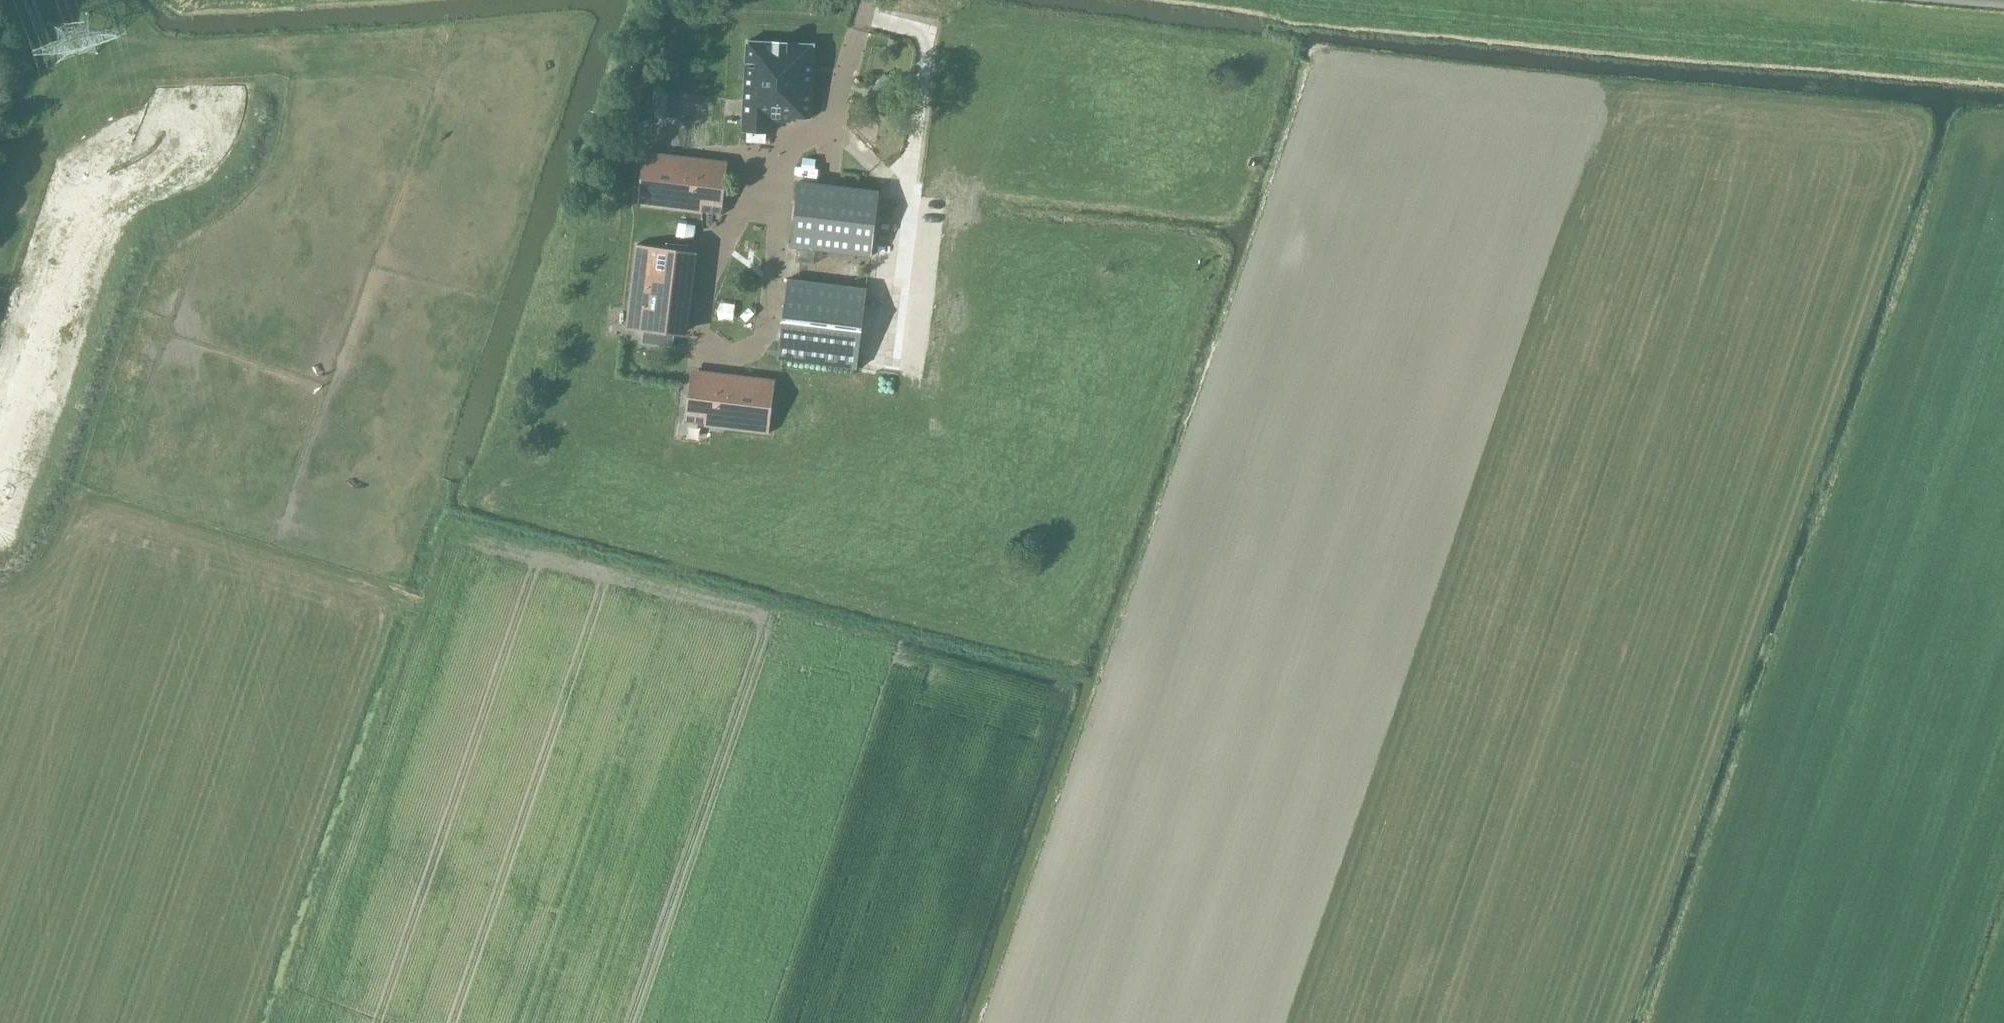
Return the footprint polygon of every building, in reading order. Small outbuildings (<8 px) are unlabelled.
[(811,118),(816,44),(747,40),(742,131),(770,132),(771,120),(791,121),(791,117),(811,118)] [(709,160),(644,152),(637,205),(702,213),(703,205),(723,207),(727,170),(708,168),(709,160)] [(792,246),(872,256),(880,191),(799,181),(792,246)] [(679,335),(690,251),(636,244),(628,309),(637,310),(634,330),(679,335)] [(859,369),(868,290),(787,280),(778,359),(859,369)] [(705,425),(769,433),(776,380),(712,371),(711,380),(690,378),(685,415),(706,418),(705,425)]
